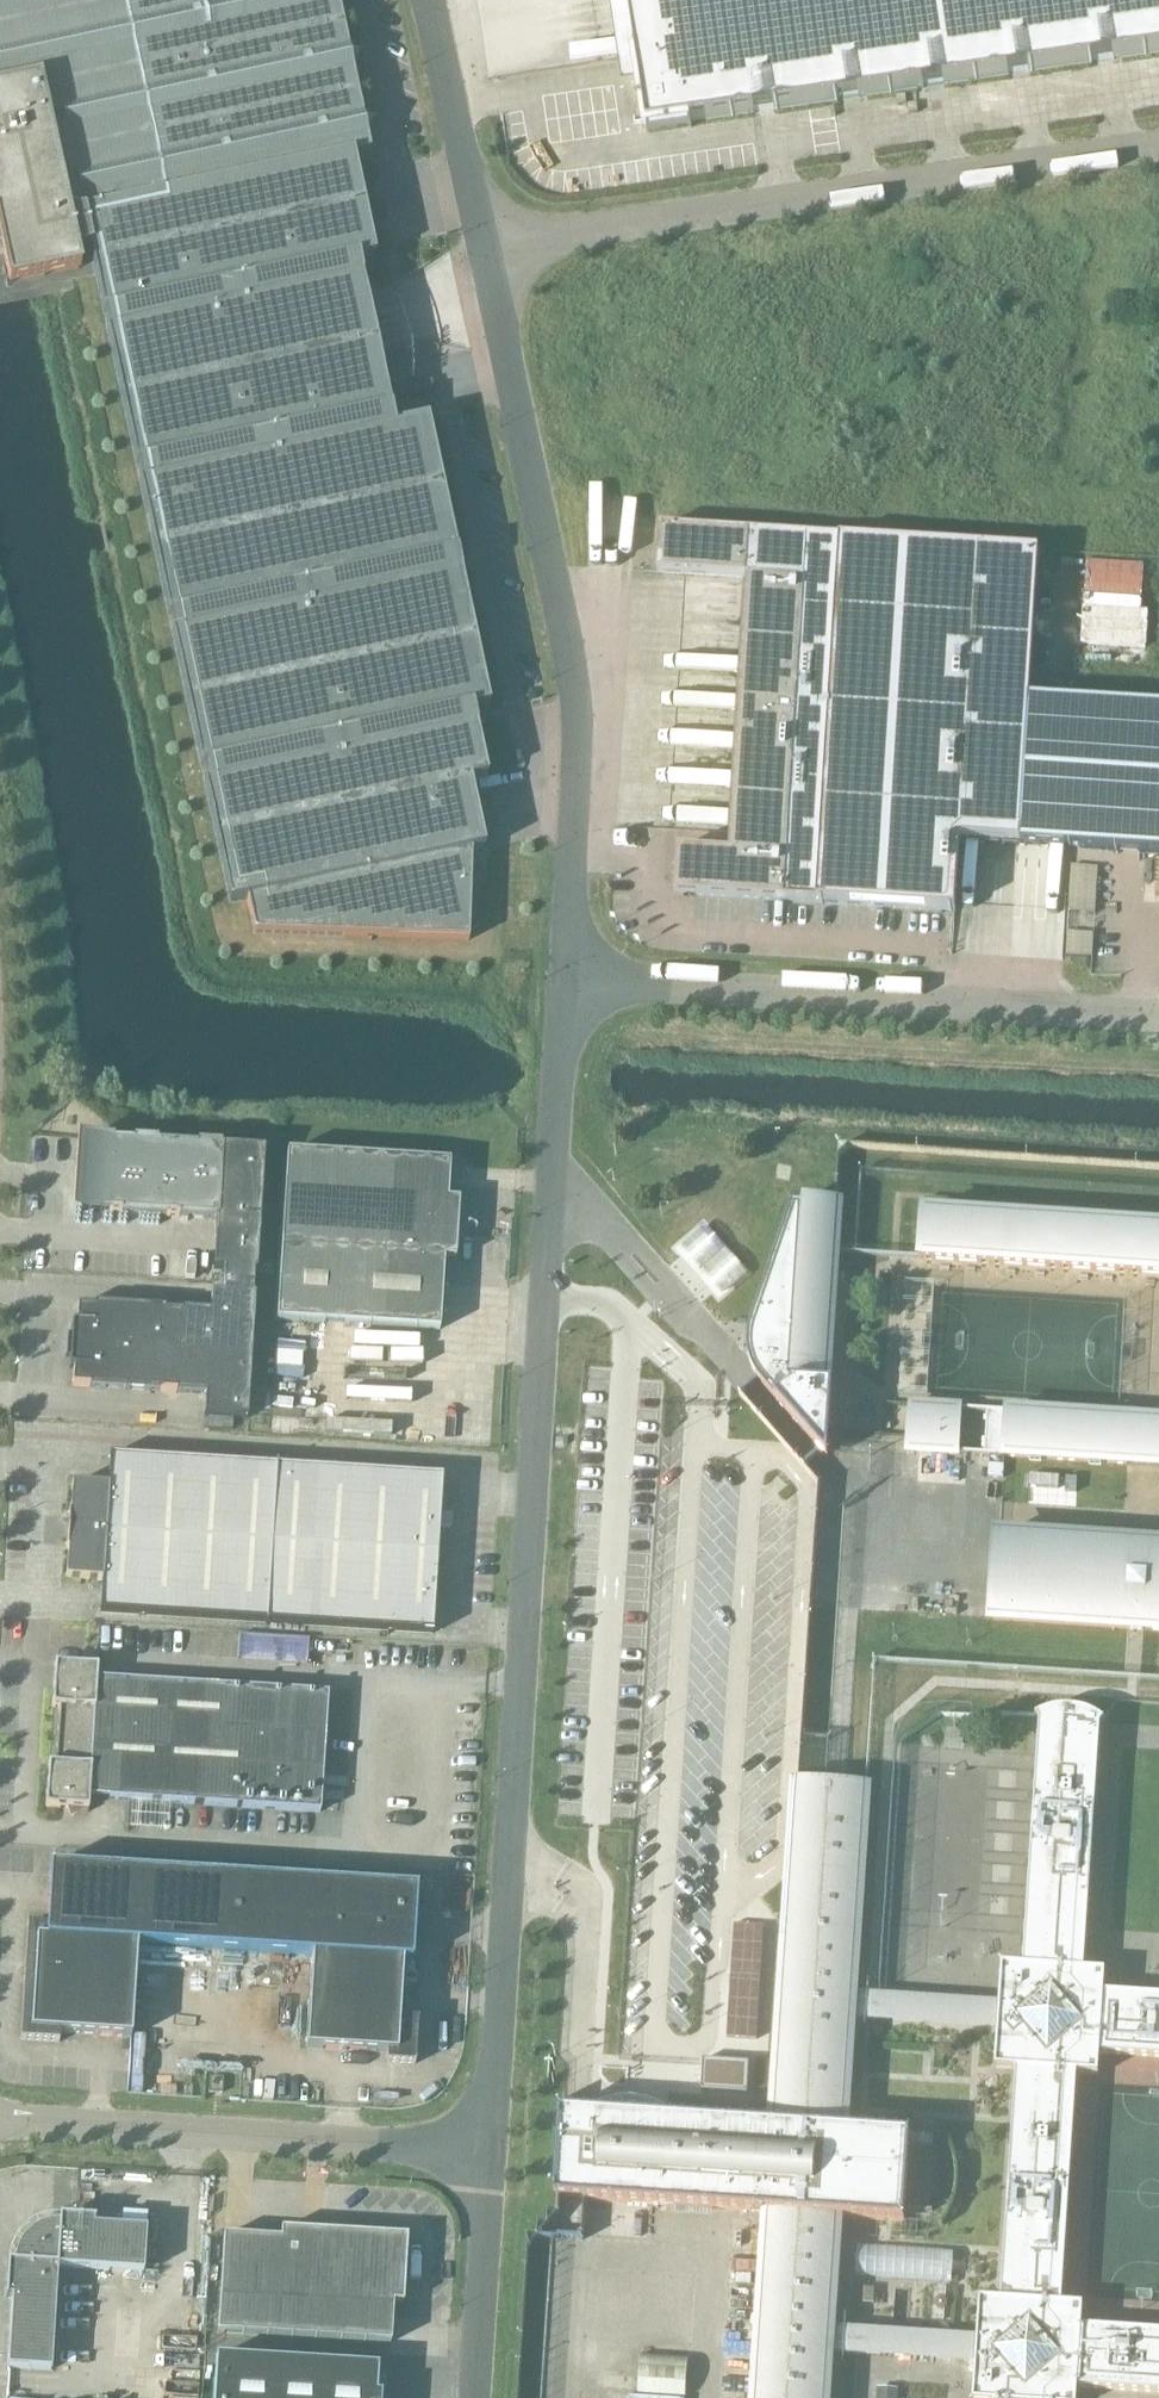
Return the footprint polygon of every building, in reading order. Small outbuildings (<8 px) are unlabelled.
[(2,254),(9,286),(80,271),(78,264),(89,250),(169,618),(230,904),(247,900),(255,934),(471,941),(475,852),(487,849),(473,782),(490,779),(476,711),(493,708),(427,421),(393,428),(379,361),(346,368),(328,287),(362,279),(358,263),(375,259),(354,158),(370,155),(366,137),(373,126),(363,120),(352,70),(359,59),(348,52),(338,2),(339,0),(0,0),(0,255),(2,254)] [(646,129),(1158,55),(1158,0),(628,0),(646,129)] [(845,540),(661,529),(663,575),(753,581),(733,855),(681,852),(677,897),(957,917),(962,845),(1023,849),(1158,857),(1158,710),(1031,703),(1040,553),(845,540)] [(211,1315),(78,1307),(76,1336),(68,1335),(67,1335),(65,1358),(67,1358),(70,1358),(69,1369),(74,1370),(73,1387),(206,1395),(205,1417),(247,1419),(265,1151),(89,1140),(87,1169),(79,1168),(77,1167),(76,1191),(77,1191),(78,1190),(86,1191),(84,1211),(218,1219),(211,1315)] [(444,1258),(456,1247),(458,1214),(448,1202),(450,1163),(288,1153),(277,1320),(440,1330),(440,1327),(437,1327),(438,1308),(441,1308),(442,1304),(438,1304),(440,1285),(443,1285),(444,1258)] [(918,1262),(1158,1278),(1158,1230),(1145,1229),(1146,1214),(1120,1213),(1119,1227),(1075,1224),(1076,1209),(1051,1207),(1050,1222),(1007,1220),(1008,1205),(982,1203),(981,1218),(961,1217),(962,1201),(923,1199),(918,1259),(918,1262)] [(792,1208),(751,1326),(750,1328),(749,1333),(748,1336),(748,1339),(747,1342),(747,1345),(747,1348),(747,1352),(747,1356),(748,1359),(749,1363),(750,1367),(751,1372),(753,1375),(755,1379),(756,1381),(827,1459),(828,1453),(832,1385),(824,1385),(832,1256),(835,1211),(792,1208)] [(907,1405),(904,1453),(957,1457),(960,1409),(907,1405)] [(859,1407),(859,1421),(871,1421),(872,1408),(859,1407)] [(985,1458),(1158,1470),(1158,1422),(988,1411),(985,1458)] [(110,1480),(109,1480),(108,1487),(73,1485),(71,1514),(69,1514),(67,1550),(69,1550),(67,1580),(104,1582),(103,1589),(105,1589),(103,1608),(102,1608),(102,1613),(266,1623),(266,1626),(267,1626),(268,1624),(434,1634),(434,1629),(432,1629),(434,1610),(435,1610),(441,1508),(442,1503),(440,1503),(442,1484),(443,1484),(443,1477),(393,1474),(393,1475),(374,1474),(374,1472),(351,1471),(350,1472),(331,1471),(331,1470),(278,1466),(278,1463),(276,1463),(276,1466),(222,1463),(222,1464),(203,1463),(203,1462),(179,1460),(179,1461),(160,1460),(160,1459),(110,1456),(110,1461),(111,1461),(110,1480)] [(994,1620),(1158,1631),(1158,1546),(999,1535),(994,1620)] [(49,1765),(46,1808),(71,1809),(74,1818),(73,1818),(74,1819),(89,1813),(88,1812),(87,1812),(87,1810),(89,1811),(90,1798),(91,1798),(91,1797),(110,1799),(109,1800),(322,1814),(330,1695),(219,1688),(219,1689),(200,1688),(200,1687),(97,1680),(98,1668),(55,1665),(53,1708),(60,1708),(56,1765),(49,1765)] [(559,2200),(773,2214),(760,2397),(827,2397),(830,2351),(979,2361),(976,2397),(1080,2397),(1081,2388),(1158,2394),(1158,2333),(1085,2328),(1086,2306),(1065,2305),(1080,2074),(1101,2076),(1103,2054),(1158,2058),(1158,1997),(1107,1994),(1108,1972),(1087,1971),(1103,1724),(1104,1711),(1044,1707),(1043,1719),(1026,1967),(1005,1966),(1002,2008),(854,1998),(867,1793),(847,1791),(826,1790),(801,1788),(778,2126),(644,2117),(647,2111),(641,2108),(634,2105),(627,2103),(620,2102),(613,2101),(606,2101),(599,2101),(592,2103),(585,2105),(580,2106),(583,2113),(564,2112),(559,2200)] [(387,2063),(416,2065),(419,2020),(400,2019),(403,1961),(413,1962),(417,1889),(51,1866),(47,1927),(28,1925),(21,2041),(60,2043),(61,2033),(132,2038),(138,1945),(309,1956),(313,1956),(307,2049),(388,2054),(387,2063)] [(731,1975),(727,2038),(757,2040),(764,1926),(746,1925),(743,1976),(731,1975)] [(704,2060),(702,2091),(748,2094),(750,2063),(728,2061),(704,2060)] [(209,2093),(223,2094),(223,2079),(210,2078),(209,2093)] [(16,2256),(15,2263),(8,2263),(6,2299),(13,2299),(8,2368),(52,2371),(59,2268),(146,2273),(148,2229),(96,2226),(96,2220),(60,2218),(60,2224),(52,2224),(45,2226),(38,2229),(32,2232),(27,2237),(22,2243),(19,2249),(16,2256)] [(282,2230),(282,2239),(225,2236),(219,2333),(392,2343),(392,2338),(391,2338),(392,2319),(393,2319),(394,2304),(404,2304),(408,2237),(282,2230)] [(640,2357),(638,2393),(687,2396),(689,2360),(640,2357)] [(217,2358),(215,2397),(382,2397),(382,2395),(377,2395),(377,2391),(375,2391),(377,2372),(378,2372),(379,2367),(217,2358)] [(898,2390),(879,2388),(878,2397),(897,2397),(898,2390)]
